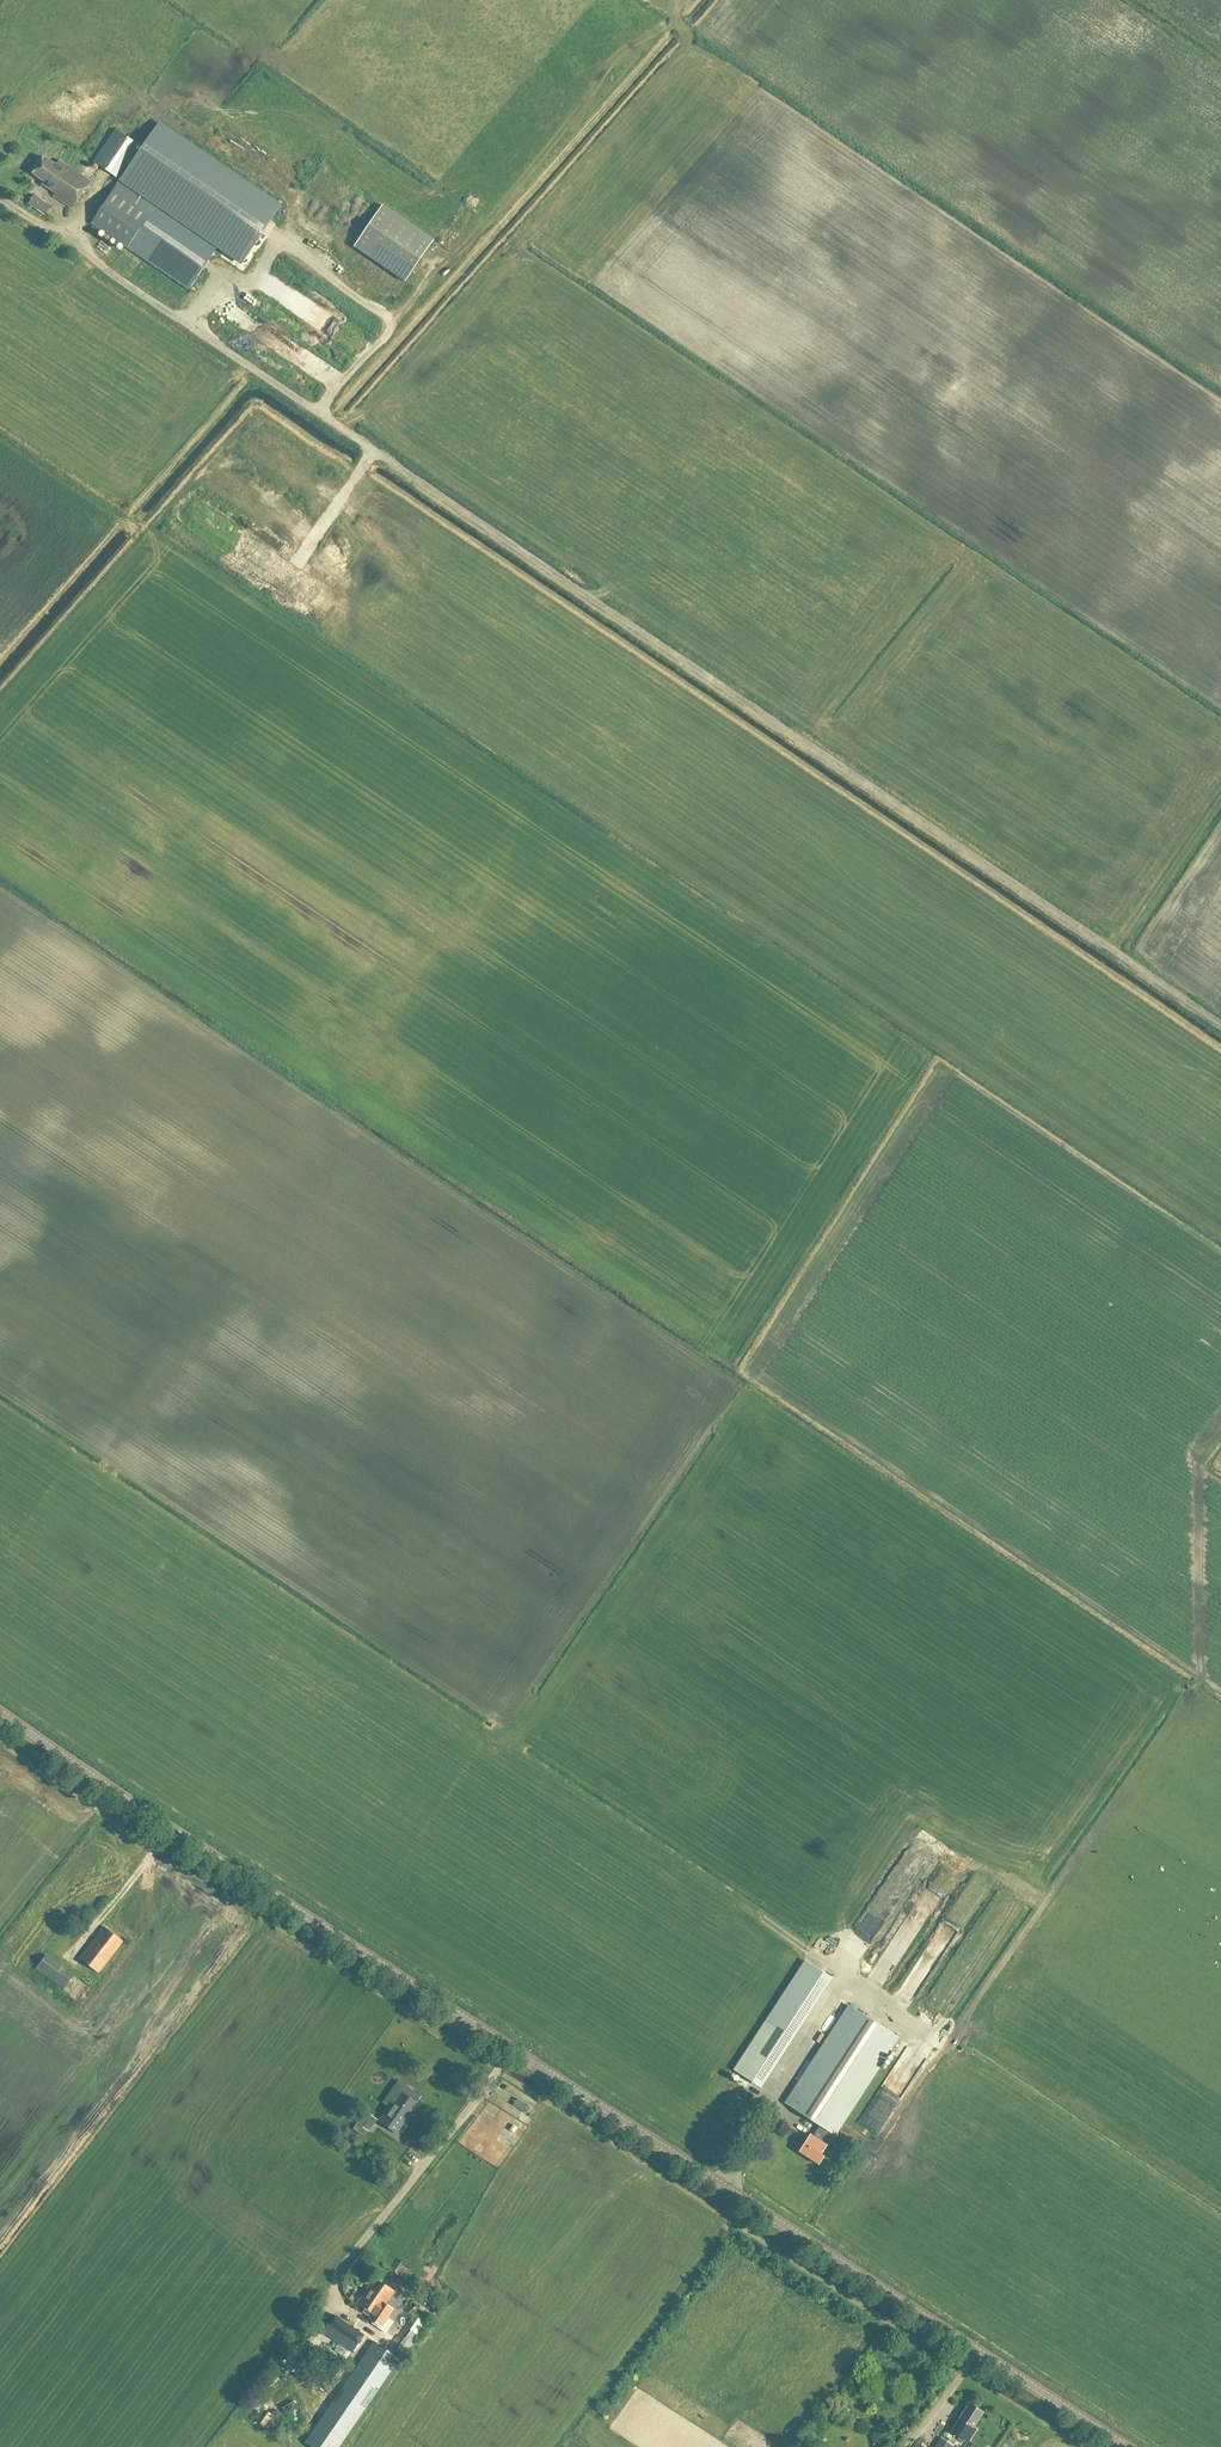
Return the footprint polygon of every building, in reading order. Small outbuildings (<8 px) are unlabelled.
[(188,289),(217,246),(241,263),(280,206),(159,123),(91,222),(188,289)] [(117,177),(139,145),(116,129),(94,161),(117,177)] [(72,208),(91,181),(59,160),(56,165),(44,157),(33,173),(45,181),(43,184),(55,193),(54,195),(72,208)] [(46,215),(52,205),(35,193),(28,203),(46,215)] [(355,247),(405,281),(433,240),(383,205),(355,247)] [(99,1971),(124,1940),(105,1925),(81,1956),(99,1971)] [(799,1952),(740,2070),(767,2084),(827,1966),(799,1952)] [(36,1968),(64,1988),(74,1974),(46,1954),(36,1968)] [(880,1981),(885,1975),(874,1966),(869,1973),(880,1981)] [(84,1979),(72,1994),(79,2000),(91,1985),(84,1979)] [(820,2124),(813,2135),(811,2134),(799,2151),(819,2164),(825,2155),(823,2153),(837,2129),(838,2130),(899,2037),(849,2005),(786,2102),(820,2124)] [(397,2133),(418,2103),(400,2090),(379,2120),(397,2133)] [(497,2093),(494,2099),(505,2104),(508,2099),(497,2093)] [(527,2113),(531,2106),(518,2097),(513,2104),(527,2113)] [(481,2121),(490,2126),(501,2107),(491,2101),(481,2121)] [(358,2123),(369,2131),(378,2119),(367,2110),(358,2123)] [(386,2303),(394,2291),(375,2277),(357,2302),(372,2312),(370,2316),(383,2325),(394,2309),(386,2303)] [(324,2332),(355,2353),(367,2336),(336,2315),(324,2332)] [(346,2386),(370,2402),(400,2358),(376,2341),(346,2386)] [(370,2402),(346,2386),(311,2437),(326,2446),(340,2446),(370,2402)] [(973,2428),(983,2411),(970,2402),(959,2419),(960,2419),(953,2430),(960,2435),(967,2424),(973,2428)] [(941,2436),(934,2446),(952,2446),(954,2444),(941,2436)]
